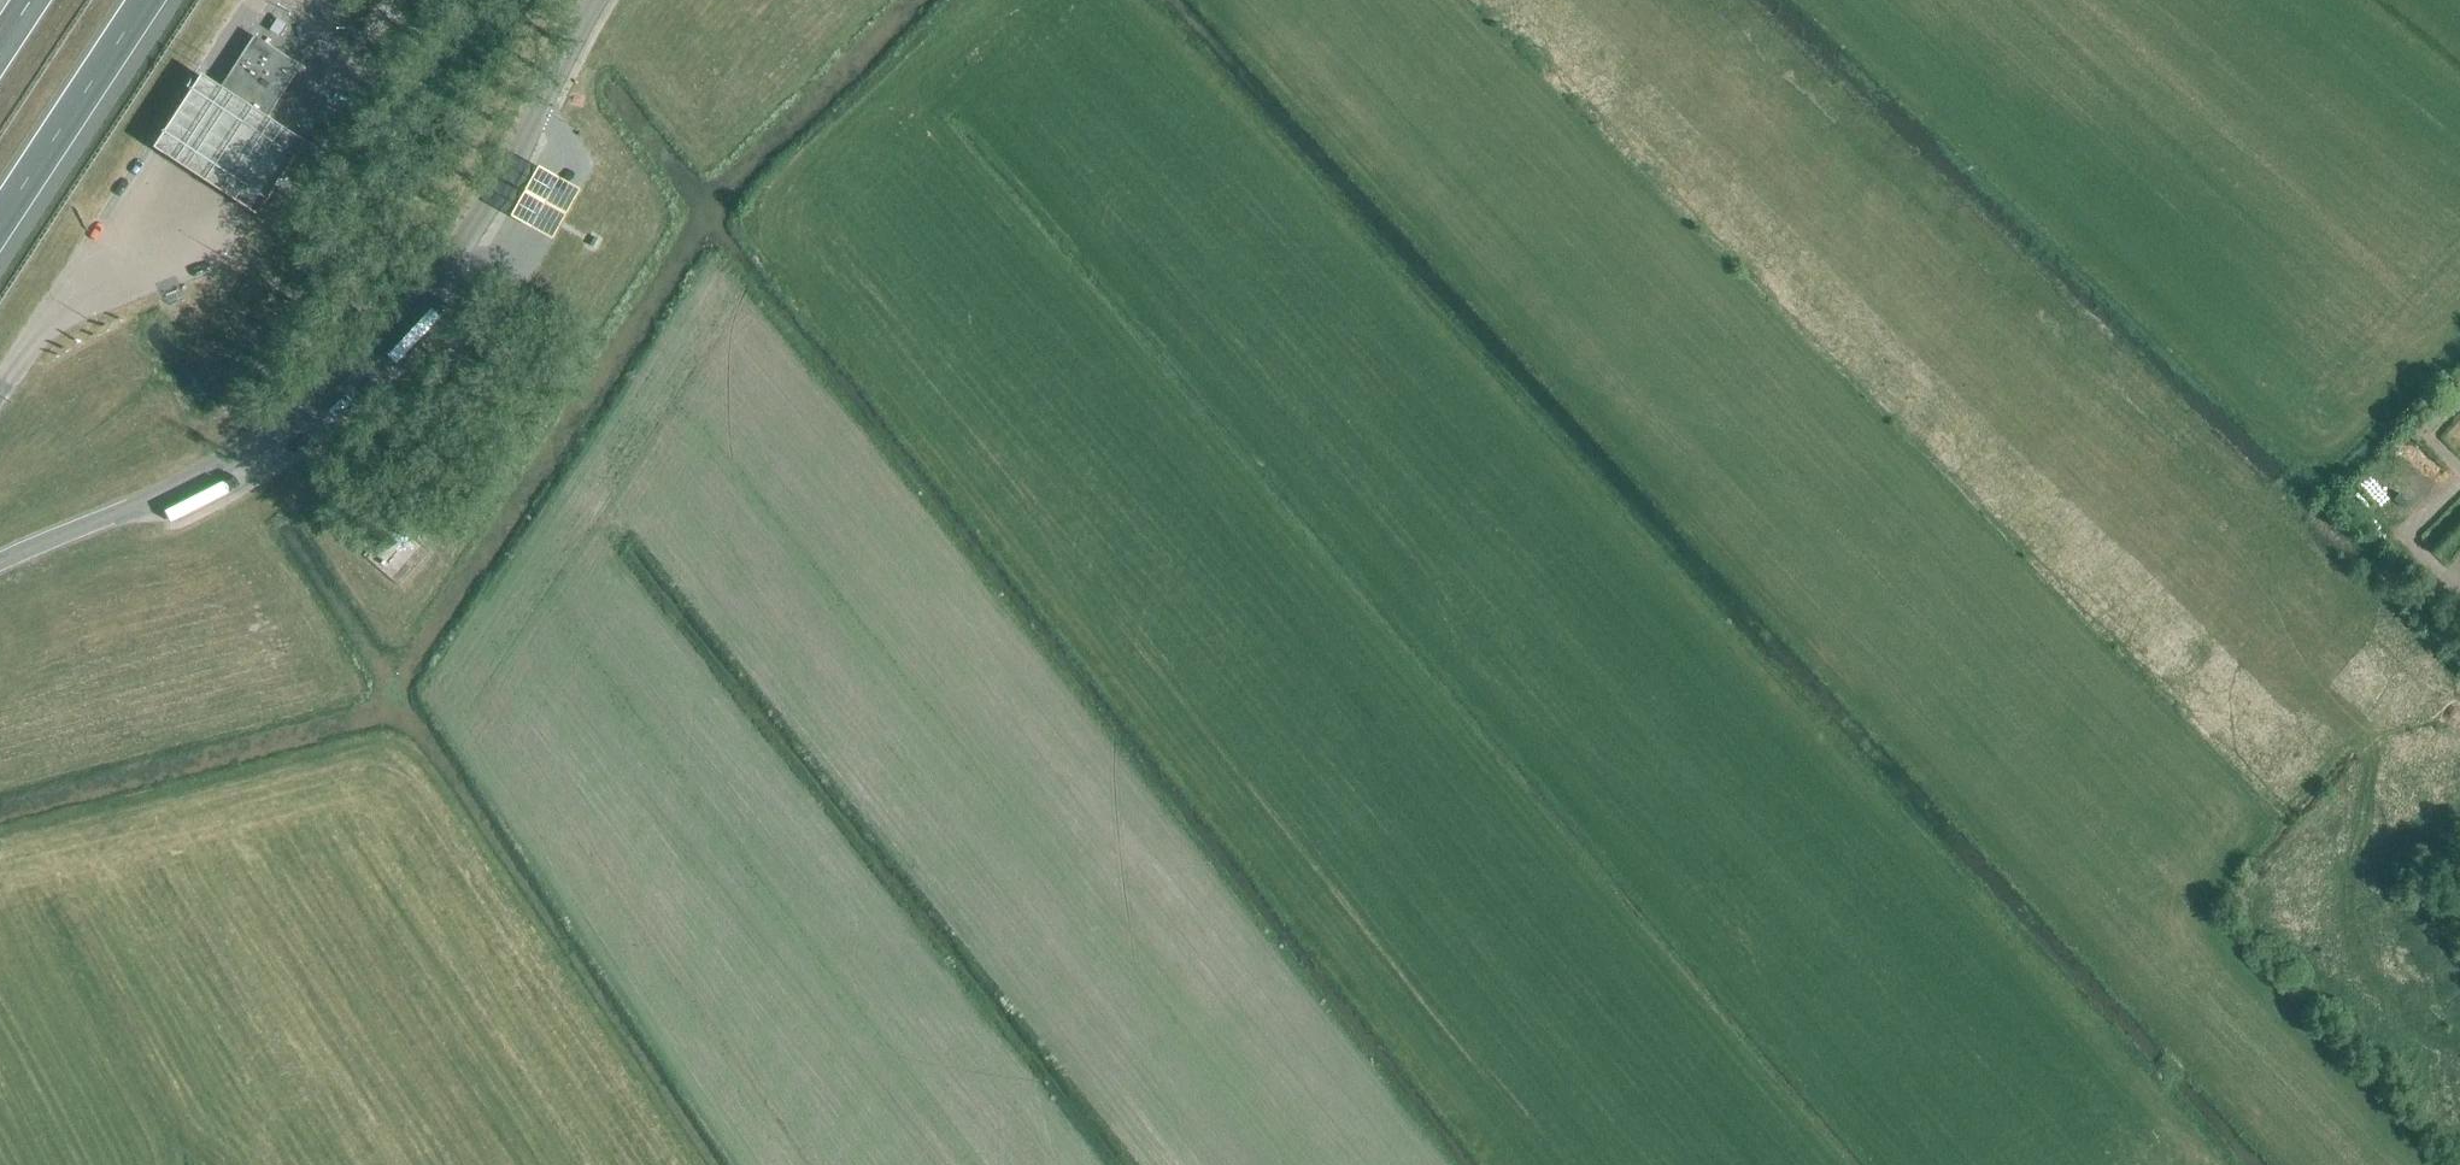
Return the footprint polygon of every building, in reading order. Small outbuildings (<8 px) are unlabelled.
[(263,121),(299,65),(253,36),(217,91),(263,121)] [(155,155),(256,222),(304,151),(202,84),(155,155)] [(544,244),(551,247),(578,196),(572,193),(547,180),(535,174),(508,224),(519,230),(544,244)] [(436,307),(397,353),(407,361),(446,315),(436,307)]
